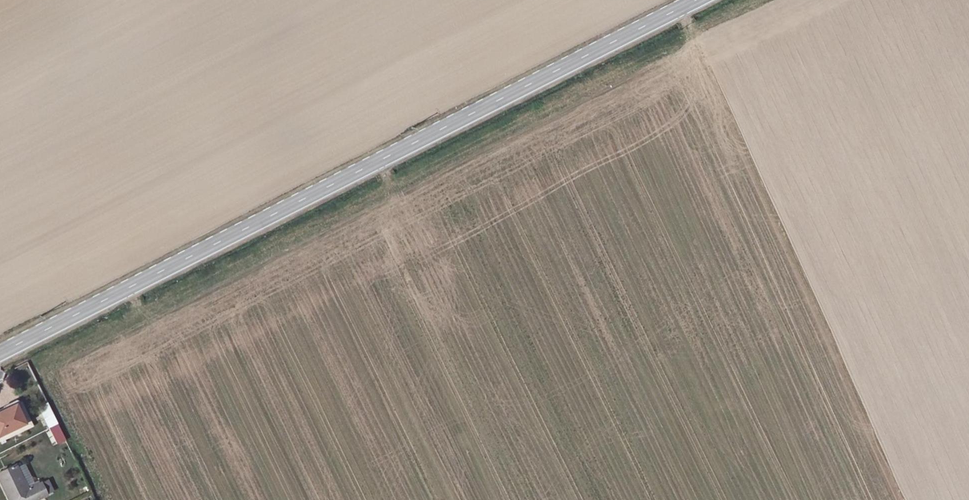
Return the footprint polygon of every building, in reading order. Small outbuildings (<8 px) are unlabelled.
[(47,402),(37,407),(48,429),(58,424),(47,402)] [(0,411),(0,434),(24,421),(15,403),(0,411)] [(50,442),(62,436),(57,426),(45,432),(50,442)] [(0,470),(0,482),(9,499),(33,499),(45,494),(39,482),(26,488),(14,463),(0,470)]
